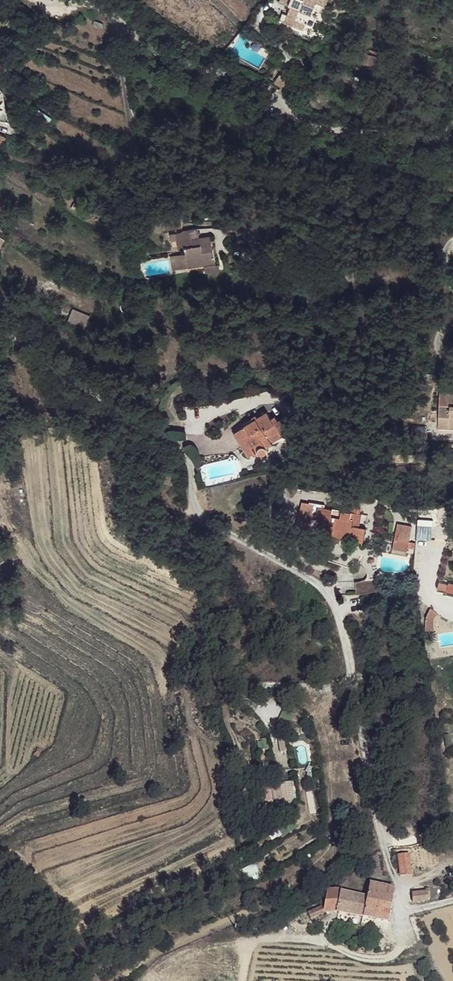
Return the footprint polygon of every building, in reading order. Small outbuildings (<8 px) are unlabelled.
[(290,5),(293,6),(312,14),(317,2),(324,4),(325,0),(292,0),(290,5)] [(312,14),(293,6),(289,17),(296,20),(308,25),(312,27),(317,16),(312,14)] [(296,20),(289,17),(287,23),(295,26),(296,20)] [(308,25),(296,20),(295,26),(306,31),(308,25)] [(336,51),(328,49),(325,61),(333,63),(336,51)] [(378,59),(361,53),(358,62),(375,68),(378,59)] [(292,82),(286,79),(279,91),(285,95),(292,82)] [(197,226),(175,230),(179,246),(186,244),(193,242),(192,235),(200,234),(197,226)] [(210,232),(200,234),(192,235),(193,242),(186,244),(188,259),(201,256),(204,260),(206,271),(219,270),(210,232)] [(181,253),(171,255),(173,266),(184,263),(181,253)] [(201,256),(188,259),(189,265),(204,260),(201,256)] [(68,321),(86,327),(89,314),(71,309),(68,321)] [(439,400),(439,433),(452,432),(452,395),(447,395),(447,401),(439,400)] [(266,408),(238,426),(253,450),(258,447),(263,449),(268,446),(262,435),(278,425),(266,408)] [(238,426),(232,428),(234,434),(238,433),(241,440),(247,451),(253,450),(238,426)] [(238,433),(234,434),(230,435),(233,443),(241,440),(238,433)] [(345,506),(331,505),(328,533),(331,533),(330,544),(341,545),(341,540),(353,542),(354,538),(364,539),(365,527),(357,525),(357,511),(352,509),(353,501),(346,499),(345,506)] [(308,500),(307,505),(311,505),(310,514),(311,517),(318,518),(318,516),(325,517),(323,532),(328,533),(331,505),(323,504),(323,501),(308,500)] [(307,505),(300,504),(298,520),(310,521),(311,517),(310,514),(311,505),(307,505)] [(396,523),(392,545),(408,547),(411,525),(396,523)] [(354,579),(355,592),(378,589),(375,578),(354,579)] [(383,672),(368,673),(371,683),(385,682),(383,672)] [(268,785),(260,786),(266,816),(274,814),(268,785)] [(407,853),(397,855),(401,876),(410,874),(407,853)] [(394,888),(370,884),(367,892),(364,916),(389,920),(394,888)] [(430,889),(412,891),(413,903),(429,900),(430,889)] [(340,890),(326,891),(324,907),(324,915),(338,911),(340,890)] [(367,892),(340,890),(338,911),(364,916),(367,892)] [(324,907),(307,912),(309,918),(324,915),(324,907)]
